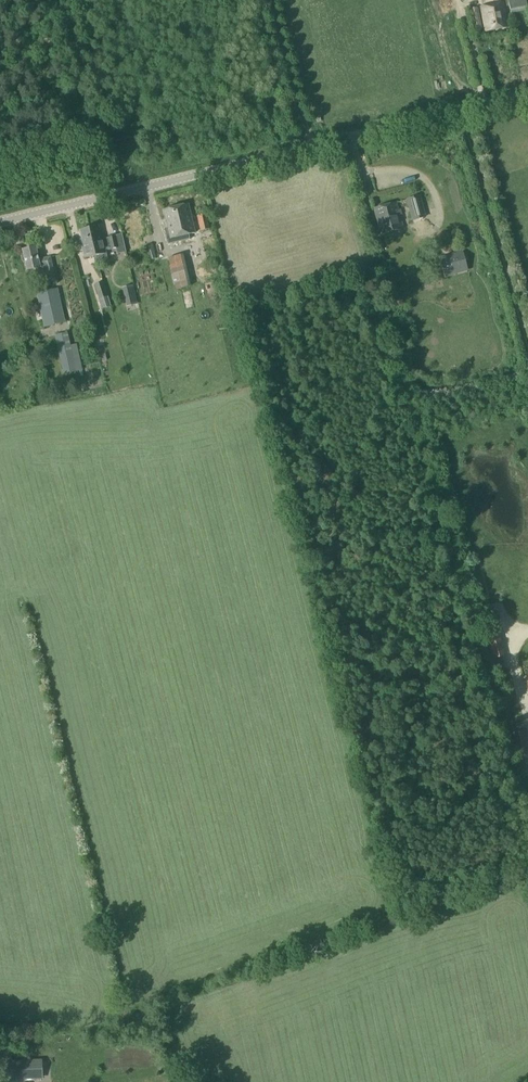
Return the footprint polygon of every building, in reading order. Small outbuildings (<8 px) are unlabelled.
[(510,13),(527,10),(525,0),(519,0),(508,2),(510,13)] [(480,8),(485,32),(507,27),(502,3),(480,8)] [(406,200),(412,222),(425,219),(418,196),(406,200)] [(374,209),(381,235),(402,229),(395,203),(374,209)] [(160,223),(161,230),(168,229),(170,239),(194,233),(187,206),(164,211),(167,221),(160,223)] [(206,214),(196,216),(200,231),(209,229),(206,214)] [(92,243),(95,257),(97,261),(107,259),(105,250),(110,249),(110,250),(116,248),(117,254),(126,252),(122,235),(108,238),(108,239),(103,240),(102,235),(100,235),(98,226),(89,228),(92,243)] [(92,243),(89,228),(80,231),(82,239),(80,239),(84,259),(95,257),(92,243)] [(41,274),(46,273),(49,282),(55,281),(50,257),(38,260),(35,248),(22,251),(27,271),(39,268),(41,274)] [(154,249),(146,251),(149,260),(156,258),(154,249)] [(466,269),(462,252),(440,258),(444,275),(466,269)] [(187,253),(173,255),(179,292),(193,290),(187,253)] [(211,262),(203,264),(205,271),(213,269),(211,262)] [(435,288),(444,288),(444,279),(435,280),(435,288)] [(102,282),(94,285),(99,299),(107,297),(102,282)] [(133,284),(122,287),(125,298),(136,296),(133,284)] [(36,293),(44,327),(65,323),(57,289),(36,293)] [(129,299),(131,310),(143,308),(140,296),(129,299)] [(55,335),(63,375),(82,371),(76,345),(70,346),(67,333),(55,335)] [(498,616),(510,611),(507,604),(495,608),(498,616)] [(482,634),(489,660),(502,656),(496,631),(482,634)] [(524,729),(510,733),(516,757),(527,754),(527,745),(524,729)] [(18,1062),(8,1063),(9,1069),(9,1079),(33,1078),(32,1062),(18,1062)]
